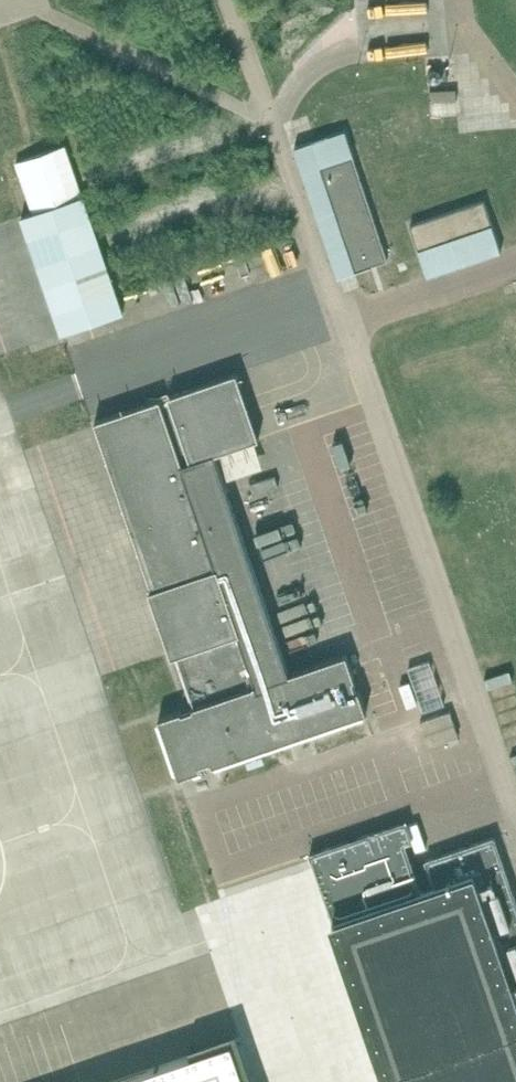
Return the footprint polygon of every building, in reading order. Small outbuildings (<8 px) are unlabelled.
[(388,260),(384,249),(353,156),(345,130),(295,148),(338,277),(388,260)] [(16,163),(33,212),(82,196),(65,146),(16,163)] [(83,195),(82,196),(33,212),(21,216),(40,271),(62,335),(124,313),(91,218),(83,195)] [(411,225),(428,276),(502,251),(485,200),(411,225)] [(161,403),(160,399),(96,421),(153,589),(149,590),(172,656),(175,655),(193,707),(159,719),(179,777),(202,769),(200,765),(211,761),(213,765),(290,739),(288,735),(298,731),(299,736),(300,736),(367,712),(359,690),(357,690),(353,680),(355,679),(347,654),(289,674),(214,455),(259,439),(237,373),(169,396),(170,400),(161,403)] [(409,669),(424,711),(444,704),(430,662),(409,669)] [(450,711),(421,721),(429,746),(459,736),(450,711)] [(310,855),(312,859),(314,867),(323,893),(326,901),(332,918),(335,926),(383,1069),(386,1077),(388,1081),(515,1081),(515,903),(494,838),(443,856),(434,859),(426,862),(435,888),(421,892),(404,843),(398,824),(357,838),(358,840),(351,843),(350,841),(310,855)] [(231,1040),(192,1054),(189,1046),(188,1047),(191,1054),(109,1081),(245,1081),(231,1040)]
